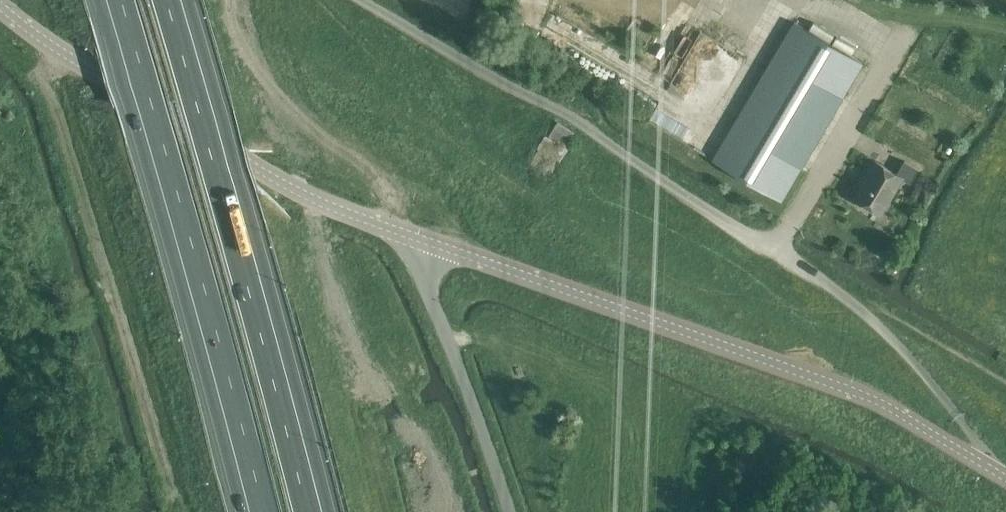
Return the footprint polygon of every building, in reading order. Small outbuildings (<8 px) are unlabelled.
[(795,22),(712,160),(781,201),(863,62),(795,22)] [(548,137),(565,147),(575,131),(558,121),(548,137)] [(536,148),(539,150),(528,168),(547,180),(551,173),(553,170),(555,166),(558,162),(560,163),(568,150),(565,147),(548,137),(544,135),(536,148)] [(864,184),(855,198),(881,213),(902,178),(910,183),(919,169),(905,161),(897,174),(875,160),(862,183),(864,184)]
